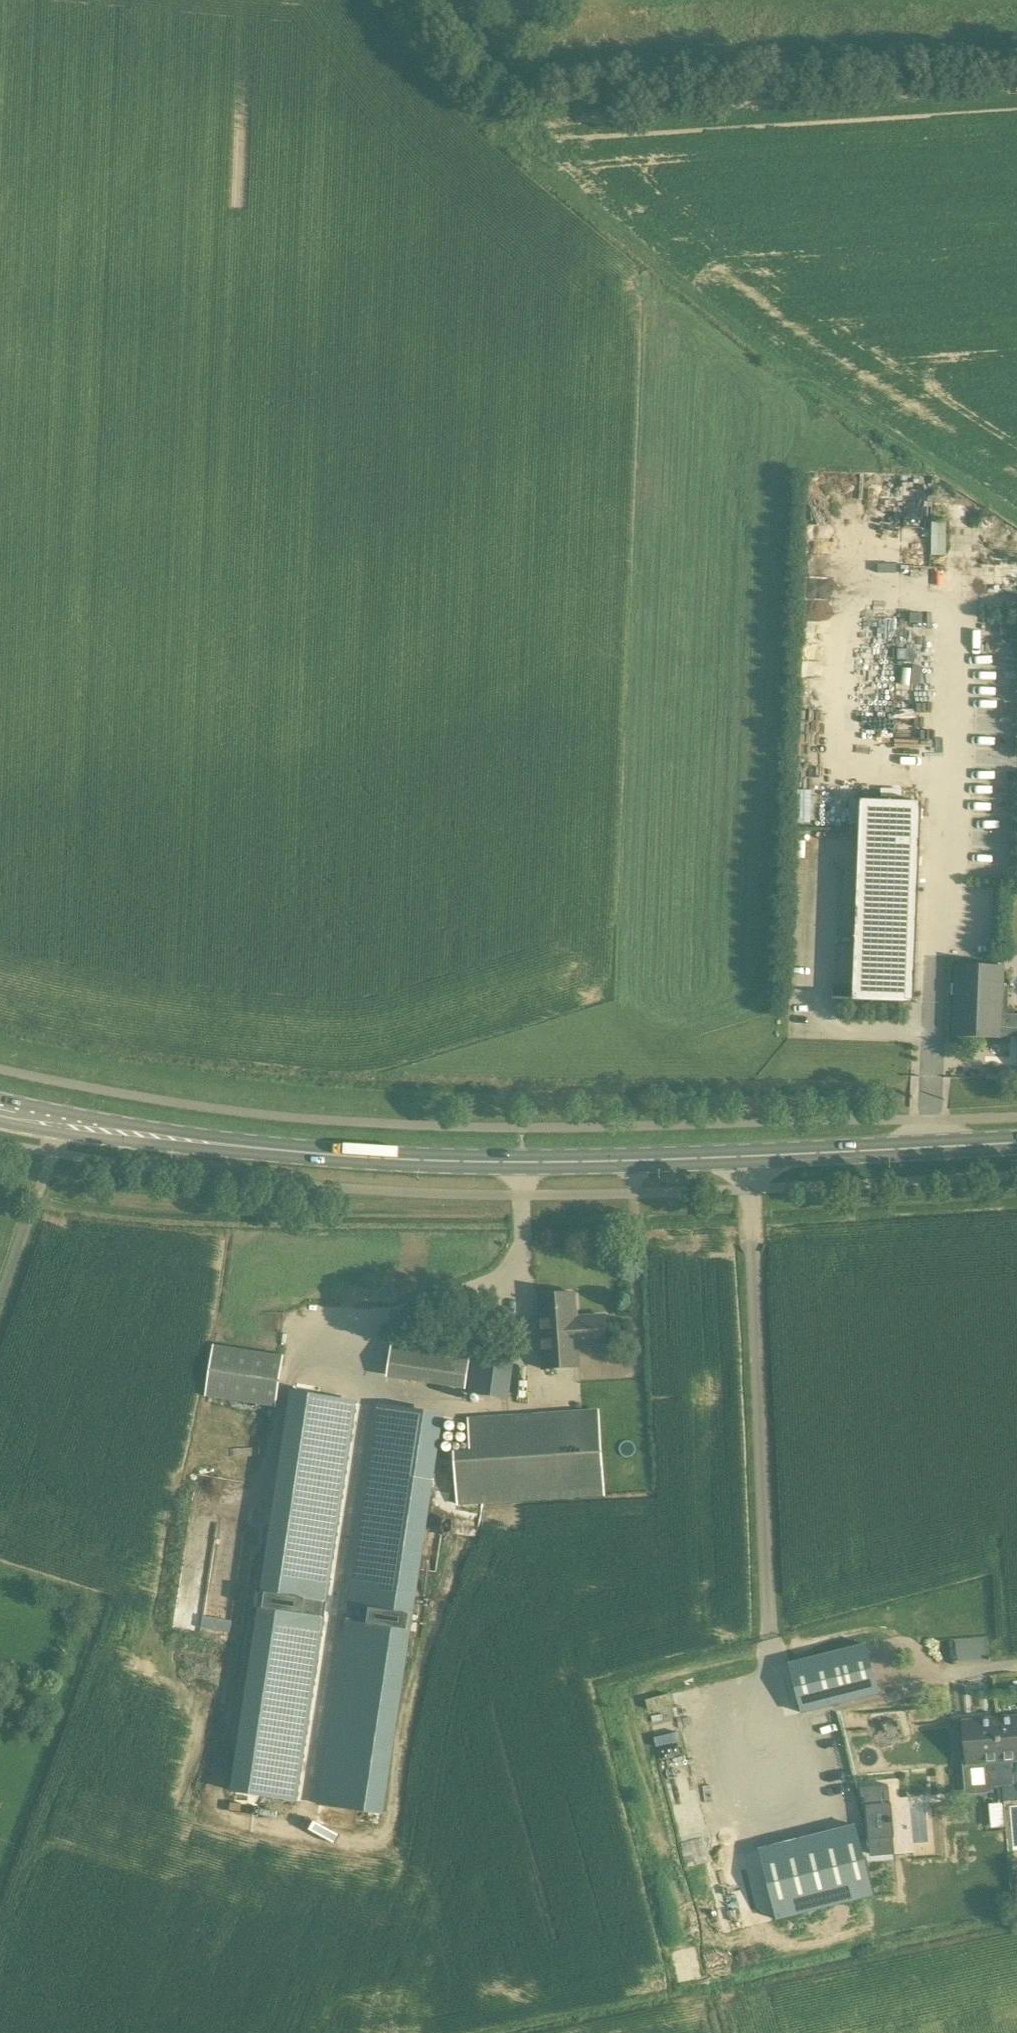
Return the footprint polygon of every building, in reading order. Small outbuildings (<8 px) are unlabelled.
[(945,553),(946,521),(932,521),(931,553),(945,553)] [(919,804),(862,802),(855,1002),(912,1004),(919,804)] [(954,965),(951,1037),(1000,1039),(1003,966),(954,965)] [(1001,1037),(1016,1038),(1016,1015),(1007,1015),(1002,1015),(1001,1037)] [(577,1345),(606,1343),(604,1316),(575,1317),(574,1292),(538,1295),(542,1369),(579,1367),(577,1345)] [(471,1348),(393,1337),(387,1378),(465,1390),(471,1348)] [(287,1409),(295,1358),(212,1345),(204,1396),(287,1409)] [(467,1393),(510,1399),(515,1358),(472,1352),(467,1393)] [(297,1801),(356,1403),(295,1394),(235,1792),(297,1801)] [(440,1416),(378,1407),(319,1804),(380,1813),(440,1416)] [(601,1496),(597,1412),(469,1418),(471,1450),(454,1451),(454,1460),(456,1502),(601,1496)] [(801,1716),(880,1694),(867,1644),(788,1664),(801,1716)] [(963,1721),(966,1765),(987,1764),(989,1789),(1016,1787),(1014,1761),(1016,1761),(1016,1717),(963,1721)] [(864,1784),(866,1855),(893,1854),(891,1784),(864,1784)] [(777,1920),(873,1895),(856,1825),(759,1849),(777,1920)]
